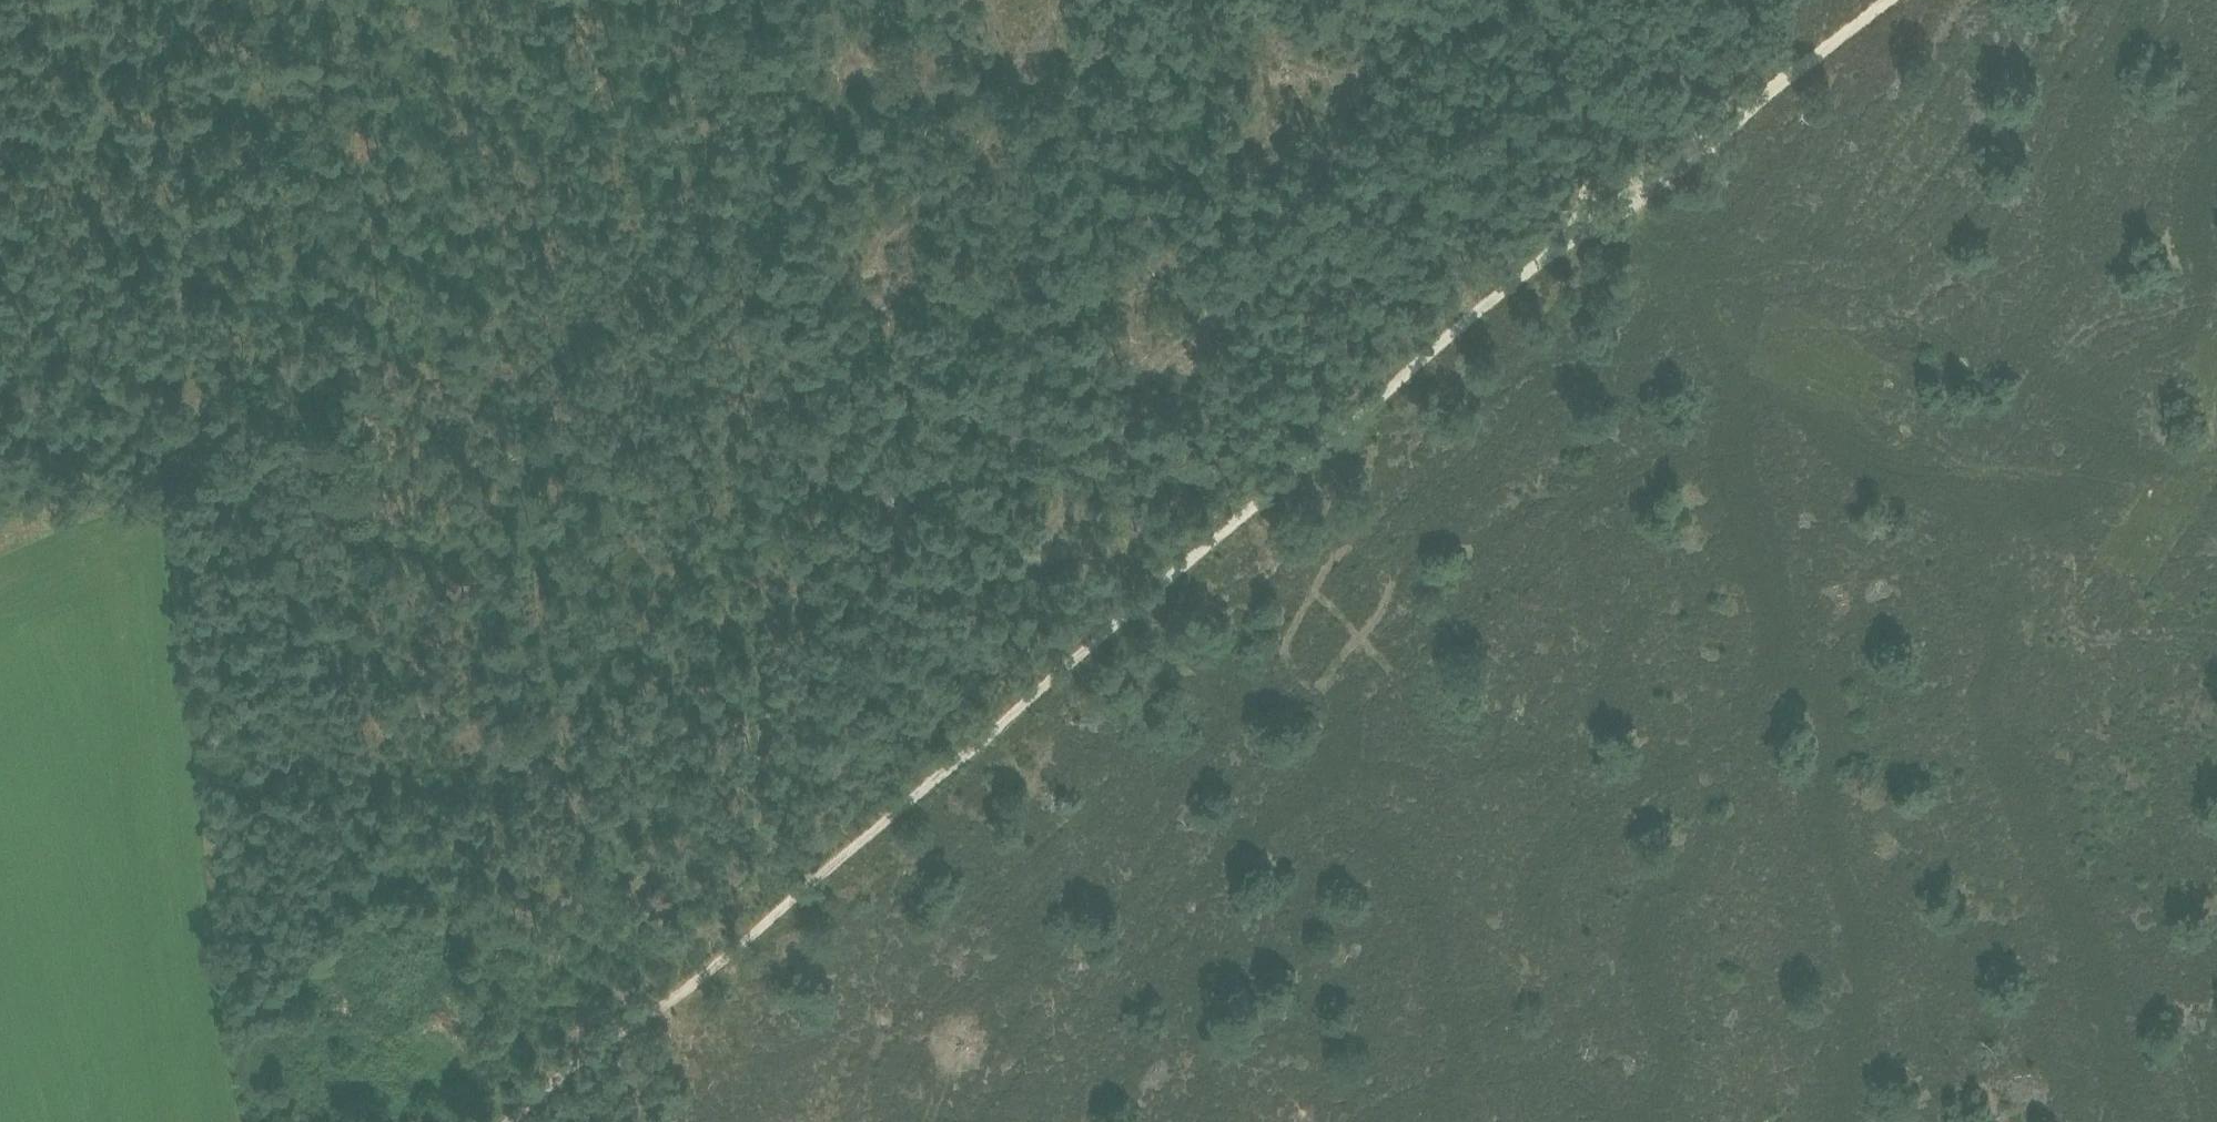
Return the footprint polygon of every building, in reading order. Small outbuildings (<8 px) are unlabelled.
[(1538,295),(1556,284),(1551,275),(1533,286),(1538,295)]
